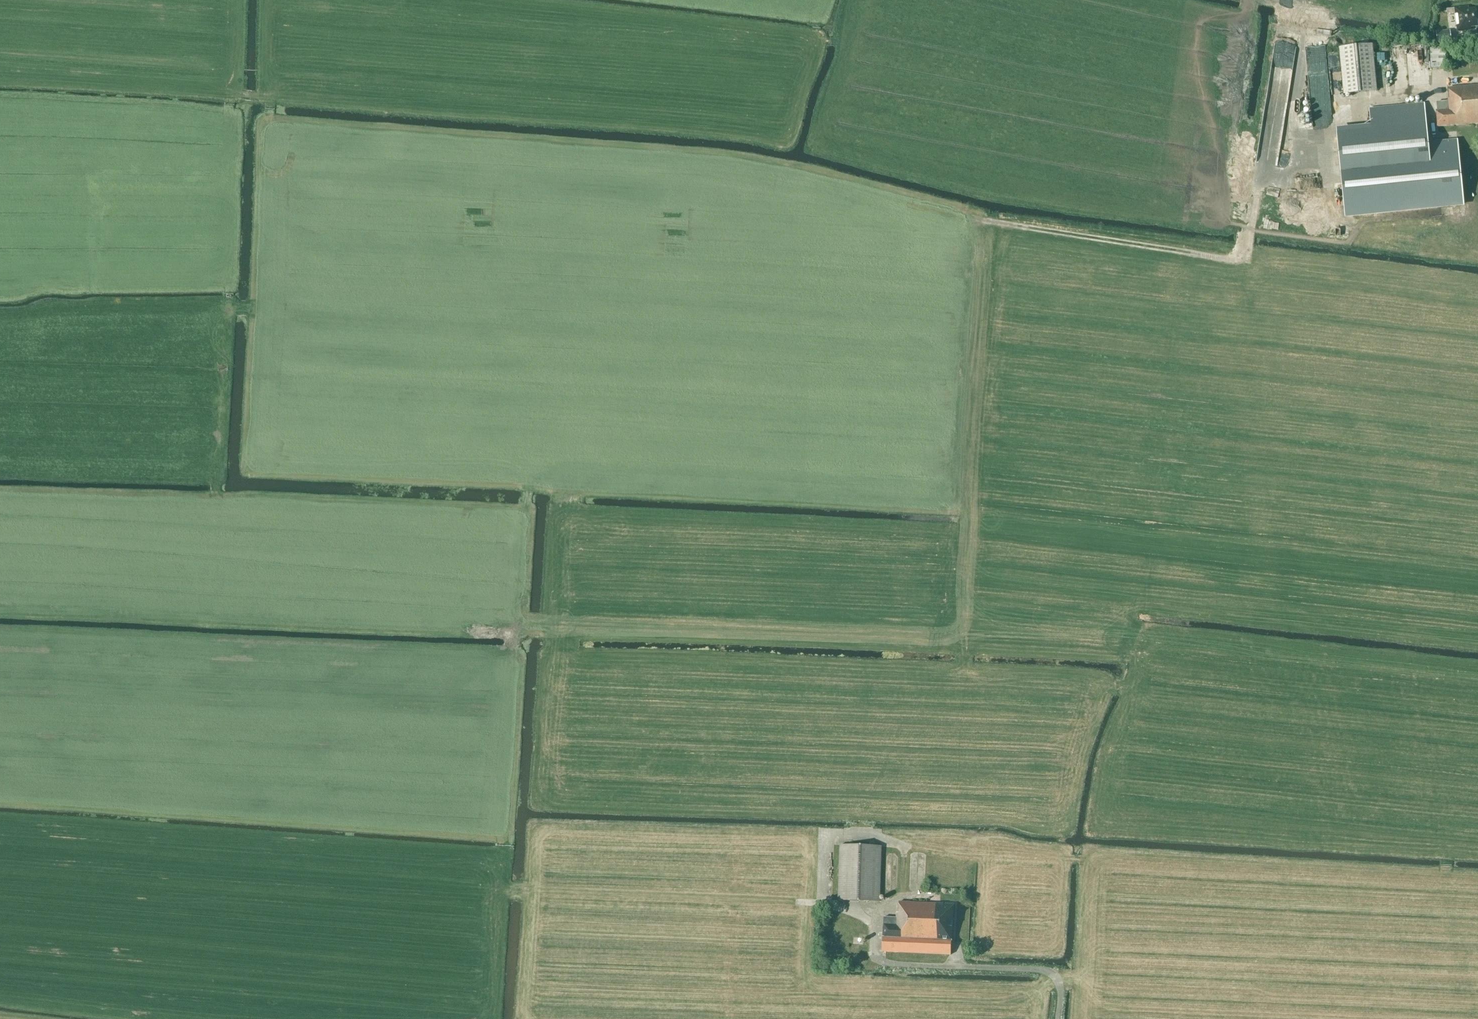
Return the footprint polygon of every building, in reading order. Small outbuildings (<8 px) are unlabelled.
[(1468,10),(1468,7),(1455,8),(1455,13),(1457,32),(1470,30),(1470,27),(1477,26),(1476,9),(1468,10)] [(1452,41),(1450,30),(1436,32),(1438,42),(1452,41)] [(1307,111),(1327,110),(1323,44),(1303,45),(1307,111)] [(1372,44),(1339,47),(1344,93),(1376,90),(1372,44)] [(1445,48),(1430,48),(1431,69),(1446,68),(1445,48)] [(1437,126),(1477,123),(1477,85),(1448,88),(1448,99),(1448,101),(1436,102),(1437,110),(1436,110),(1437,126)] [(1431,176),(1423,103),(1370,108),(1373,141),(1338,144),(1342,185),(1431,176)] [(838,900),(879,901),(881,846),(840,845),(838,900)] [(951,941),(952,941),(953,905),(899,902),(898,912),(896,912),(896,918),(884,917),(882,951),(951,955),(951,941)]
